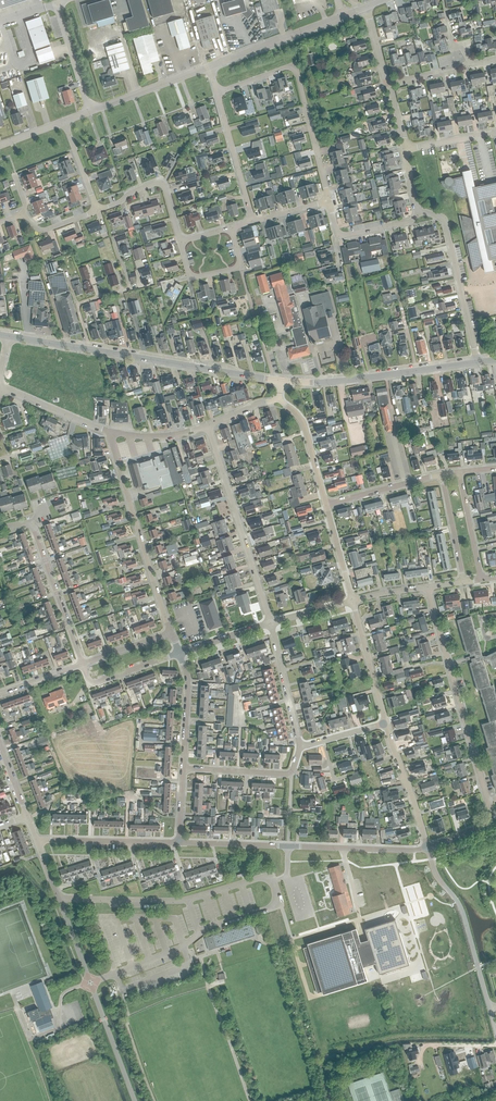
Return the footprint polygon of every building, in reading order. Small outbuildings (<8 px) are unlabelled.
[(28,0),(0,0),(0,10),(28,0)] [(82,5),(88,26),(97,23),(97,22),(114,17),(115,17),(110,0),(106,0),(94,3),(94,1),(82,5)] [(133,17),(126,19),(130,32),(150,26),(142,0),(128,0),(133,17)] [(174,13),(171,0),(148,0),(153,19),(174,13)] [(242,13),(248,19),(253,14),(246,7),(244,0),(236,0),(222,4),(226,17),(242,13)] [(267,30),(276,28),(275,24),(278,23),(275,14),(274,11),(279,9),(276,0),(260,0),(264,13),(265,13),(266,16),(263,17),(265,23),(267,30)] [(425,4),(424,0),(418,1),(418,2),(412,3),(412,5),(413,10),(419,8),(420,13),(427,11),(425,4)] [(414,17),(413,10),(412,5),(406,7),(406,8),(400,9),(401,15),(407,14),(408,18),(411,17),(414,17)] [(458,23),(464,22),(461,10),(454,12),(455,13),(449,15),(450,21),(456,19),(457,24),(458,23)] [(383,15),(386,26),(392,25),(391,21),(397,19),(396,12),(392,13),(392,14),(390,15),(390,13),(383,15)] [(196,21),(202,42),(204,49),(211,47),(210,42),(210,41),(210,40),(219,37),(213,16),(196,21)] [(40,17),(25,23),(34,49),(42,47),(43,50),(35,52),(39,64),(54,59),(50,47),(48,48),(47,45),(49,44),(49,43),(40,18),(40,17)] [(114,17),(97,22),(97,23),(99,28),(115,23),(114,17)] [(172,37),(175,36),(180,50),(190,47),(182,19),(168,23),(172,37)] [(464,22),(458,23),(460,29),(459,30),(461,36),(464,35),(472,33),(470,27),(466,28),(465,22),(464,22)] [(386,26),(383,27),(385,33),(386,33),(387,39),(394,38),(392,31),(396,30),(395,24),(392,25),(386,26)] [(432,28),(435,39),(442,37),(441,33),(446,32),(445,26),(439,27),(439,26),(432,28)] [(134,38),(144,74),(153,72),(151,63),(160,60),(152,33),(134,38)] [(435,39),(433,39),(435,46),(439,45),(441,51),(447,49),(446,43),(447,43),(445,36),(442,37),(435,39)] [(487,49),(486,43),(482,43),(481,37),(474,39),(476,45),(474,45),(476,52),(487,49)] [(487,49),(488,51),(494,50),(494,49),(495,48),(495,42),(493,42),(492,38),(485,39),(486,43),(487,49)] [(353,43),(354,45),(351,46),(350,48),(351,52),(366,48),(364,40),(357,42),(356,39),(349,40),(350,43),(353,43)] [(122,43),(106,47),(112,68),(109,69),(110,70),(108,72),(107,72),(108,75),(109,75),(110,78),(102,80),(105,88),(117,84),(114,76),(121,75),(120,72),(129,69),(122,43)] [(417,55),(418,55),(419,61),(420,64),(426,62),(426,61),(432,60),(430,54),(425,55),(423,51),(417,53),(417,55)] [(406,62),(404,56),(398,58),(397,53),(390,55),(393,66),(400,65),(399,64),(406,62)] [(410,53),(408,53),(404,54),(404,56),(406,62),(407,65),(413,64),(413,63),(419,61),(418,55),(417,55),(411,56),(410,53)] [(348,60),(354,59),(357,58),(358,61),(354,62),(354,63),(354,64),(354,65),(353,66),(353,67),(353,68),(353,70),(354,71),(354,72),(363,70),(362,66),(370,64),(368,56),(361,58),(360,54),(358,55),(354,56),(348,57),(348,60)] [(359,75),(359,77),(356,78),(355,79),(357,86),(358,86),(361,86),(361,85),(361,83),(372,80),(370,72),(363,74),(362,70),(355,72),(356,76),(359,75)] [(484,73),(477,75),(480,88),(482,88),(481,83),(486,82),(484,73)] [(472,85),(473,87),(477,86),(477,89),(480,88),(477,75),(470,76),(472,85)] [(48,98),(42,76),(26,81),(32,103),(48,98)] [(279,81),(275,82),(277,93),(284,91),(283,89),(289,87),(286,77),(279,79),(279,81)] [(465,92),(466,91),(466,89),(464,81),(457,82),(460,96),(462,95),(462,93),(465,92)] [(457,91),(458,96),(460,96),(457,82),(450,83),(452,92),(457,91)] [(445,92),(444,83),(437,84),(439,98),(442,98),(441,93),(445,92)] [(431,95),(436,94),(437,98),(439,98),(437,84),(430,86),(431,95)] [(67,104),(67,105),(69,104),(71,103),(74,102),(70,89),(67,90),(66,86),(58,88),(60,92),(62,92),(66,104),(67,104)] [(363,94),(365,99),(376,96),(374,88),(367,89),(366,86),(354,89),(355,94),(360,93),(363,94)] [(409,89),(411,100),(418,99),(417,95),(423,94),(424,96),(426,96),(426,92),(423,92),(422,87),(416,89),(416,87),(409,89)] [(265,90),(265,88),(257,91),(260,100),(266,99),(266,101),(273,100),(270,89),(265,90)] [(23,92),(12,95),(16,108),(17,107),(19,112),(20,112),(20,114),(30,111),(28,105),(27,105),(23,92)] [(235,105),(237,112),(245,110),(246,115),(255,112),(253,104),(247,106),(244,96),(233,99),(234,101),(233,101),(234,105),(235,105)] [(411,107),(412,114),(418,112),(417,106),(421,105),(420,99),(418,99),(411,100),(408,101),(410,108),(411,107)] [(367,107),(368,111),(366,111),(365,112),(366,115),(367,115),(380,112),(378,104),(371,106),(370,102),(363,104),(364,107),(367,107)] [(194,121),(196,127),(202,125),(201,121),(209,118),(205,106),(197,109),(200,118),(194,121)] [(482,114),(477,114),(479,123),(486,122),(484,108),(481,109),(482,114)] [(486,122),(493,120),(491,112),(487,113),(486,108),(484,108),(486,122)] [(279,111),(269,114),(270,120),(281,118),(279,111)] [(21,123),(23,122),(20,114),(20,112),(19,112),(11,114),(15,125),(17,124),(19,125),(21,124),(21,123)] [(300,120),(299,117),(299,118),(298,114),(292,116),(290,112),(283,114),(285,122),(288,121),(289,124),(297,122),(299,122),(299,121),(300,121),(300,120)] [(417,126),(423,125),(425,124),(423,118),(419,118),(418,112),(412,114),(413,120),(412,120),(413,127),(417,126)] [(457,118),(459,127),(466,126),(463,112),(461,113),(462,117),(457,118)] [(473,124),(471,116),(466,116),(465,112),(463,112),(466,126),(473,124)] [(174,117),(177,126),(187,122),(188,123),(192,121),(190,114),(186,116),(185,113),(181,114),(181,115),(177,116),(175,116),(175,117),(174,117)] [(451,121),(446,122),(445,117),(443,118),(446,131),(453,130),(451,121)] [(368,123),(371,133),(375,131),(375,130),(386,127),(384,119),(377,121),(376,118),(366,120),(367,123),(368,123)] [(437,124),(439,132),(446,131),(443,118),(441,118),(442,123),(437,124)] [(255,129),(260,128),(258,120),(249,122),(250,126),(242,128),(244,137),(256,133),(255,129)] [(164,126),(163,122),(156,124),(158,128),(157,129),(154,130),(156,135),(159,133),(160,136),(168,134),(165,126),(164,126)] [(423,125),(417,126),(419,137),(426,136),(425,135),(431,134),(430,127),(424,129),(423,125)] [(153,142),(150,134),(148,131),(144,132),(143,129),(135,132),(137,138),(138,137),(140,142),(144,140),(146,145),(153,142)] [(208,136),(206,132),(200,134),(202,144),(207,142),(208,145),(213,144),(213,143),(219,141),(217,134),(208,136)] [(294,144),(302,142),(305,142),(305,141),(305,140),(305,137),(304,137),(303,134),(297,136),(296,133),(289,135),(291,142),(294,141),(294,144)] [(377,138),(379,146),(390,143),(388,135),(381,137),(380,133),(372,135),(373,139),(377,138)] [(118,139),(114,140),(116,148),(113,149),(115,156),(121,154),(119,148),(128,144),(125,137),(118,139)] [(254,148),(247,150),(249,159),(261,156),(260,150),(263,150),(261,140),(253,143),(254,148)] [(95,146),(87,149),(90,154),(90,155),(90,157),(91,158),(92,161),(99,158),(99,159),(108,156),(104,147),(96,150),(95,146)] [(330,153),(332,160),(343,157),(342,153),(345,153),(343,146),(336,148),(337,151),(330,153)] [(383,158),(384,162),(395,159),(394,153),(393,153),(390,154),(389,150),(381,152),(381,153),(379,153),(380,159),(383,158)] [(215,160),(216,163),(220,162),(220,161),(225,160),(223,153),(213,155),(213,156),(210,157),(208,158),(210,162),(215,160)] [(163,165),(170,169),(174,161),(177,163),(181,156),(178,154),(175,159),(169,155),(163,165)] [(196,157),(198,167),(206,165),(204,159),(208,158),(207,154),(196,157)] [(148,158),(149,162),(142,165),(143,169),(144,169),(146,175),(155,172),(153,167),(157,166),(153,156),(148,158)] [(297,166),(300,165),(301,168),(311,165),(310,159),(303,160),(302,157),(295,159),(297,166)] [(340,164),(341,167),(348,166),(346,159),(344,160),(343,157),(332,160),(333,166),(340,164)] [(59,163),(61,170),(72,166),(70,159),(61,162),(60,159),(52,161),(54,165),(59,163)] [(396,161),(395,159),(384,162),(385,165),(382,166),(383,172),(389,170),(388,167),(396,165),(395,161),(396,161)] [(125,171),(129,182),(137,179),(133,170),(136,169),(134,163),(131,164),(132,168),(125,171)] [(257,171),(253,172),(255,179),(265,177),(263,170),(266,169),(264,163),(256,165),(257,171)] [(37,169),(36,165),(28,169),(29,172),(30,172),(31,174),(22,178),(25,184),(36,180),(38,179),(35,170),(37,169)] [(72,166),(61,170),(63,176),(59,178),(60,181),(67,179),(66,175),(74,172),(72,166)] [(335,172),(337,179),(348,176),(347,172),(350,172),(348,166),(341,167),(342,170),(335,172)] [(104,178),(98,180),(101,190),(112,187),(108,179),(113,177),(111,170),(102,173),(104,178)] [(194,172),(186,174),(185,170),(175,173),(177,181),(186,178),(187,182),(196,180),(194,172)] [(461,216),(462,221),(461,221),(467,245),(466,245),(468,254),(469,254),(469,255),(473,272),(477,270),(480,266),(483,263),(482,258),(486,257),(490,256),(491,259),(495,258),(495,213),(495,214),(491,199),(495,198),(495,183),(481,187),(482,190),(475,191),(471,170),(462,172),(463,177),(452,179),(451,179),(450,178),(448,178),(446,178),(445,179),(444,181),(440,182),(441,184),(442,186),(444,188),(446,189),(447,190),(449,190),(452,191),(455,193),(457,195),(459,197),(462,198),(464,199),(467,198),(468,198),(473,219),(472,219),(469,218),(465,217),(461,216)] [(394,173),(384,175),(386,182),(389,182),(390,185),(400,183),(399,176),(395,177),(394,173)] [(211,176),(213,183),(216,182),(216,184),(220,183),(221,189),(227,188),(226,186),(231,184),(229,177),(220,180),(218,174),(211,176)] [(345,183),(346,186),(353,185),(351,178),(349,179),(348,176),(337,179),(338,185),(345,183)] [(375,179),(368,180),(369,188),(376,187),(375,179)] [(25,184),(27,190),(38,186),(36,180),(25,184)] [(68,191),(70,195),(79,192),(77,185),(74,186),(72,182),(63,186),(65,192),(68,191)] [(400,183),(390,185),(390,188),(387,189),(389,197),(399,195),(398,189),(401,188),(400,185),(401,184),(400,183)] [(310,198),(316,196),(316,193),(319,192),(317,184),(313,185),(313,184),(306,186),(310,198)] [(340,191),(341,198),(353,195),(352,191),(354,191),(353,185),(346,186),(347,189),(340,191)] [(299,188),(303,200),(310,198),(306,186),(299,188)] [(274,195),(272,189),(266,191),(268,196),(264,197),(267,209),(274,207),(273,204),(277,203),(274,195)] [(178,195),(180,202),(184,200),(184,201),(193,199),(191,190),(182,193),(182,194),(178,195)] [(285,192),(288,203),(295,202),(292,190),(285,192)] [(43,200),(47,198),(44,192),(38,195),(41,200),(32,204),(35,209),(45,205),(43,200)] [(82,199),(79,192),(70,195),(67,196),(71,207),(81,204),(79,200),(82,199)] [(288,203),(285,192),(278,193),(279,194),(276,195),(278,203),(281,202),(282,205),(288,203)] [(350,202),(351,205),(358,204),(356,197),(353,198),(353,195),(341,198),(343,204),(350,202)] [(257,199),(258,200),(254,201),(257,209),(260,208),(261,211),(267,209),(264,197),(257,199)] [(394,205),(395,208),(406,206),(406,204),(405,204),(404,200),(397,202),(396,199),(390,200),(391,206),(394,205)] [(146,206),(146,207),(149,215),(154,214),(153,214),(152,212),(161,210),(162,212),(162,211),(161,205),(159,205),(157,200),(151,202),(152,202),(152,205),(146,207),(146,206)] [(228,206),(231,217),(239,214),(237,207),(238,207),(237,203),(228,206)] [(43,213),(45,218),(54,215),(52,211),(49,212),(48,210),(49,209),(47,204),(45,205),(35,209),(37,215),(43,213)] [(345,210),(346,216),(357,214),(357,210),(359,210),(358,204),(351,205),(352,208),(345,210)] [(149,215),(146,207),(140,208),(139,206),(140,205),(133,207),(135,212),(133,213),(135,219),(135,217),(144,215),(144,216),(144,217),(149,215)] [(213,207),(213,208),(209,209),(210,212),(206,213),(208,222),(219,219),(218,214),(222,213),(220,205),(213,207)] [(406,206),(395,208),(396,212),(392,212),(394,219),(404,217),(403,213),(407,212),(406,208),(406,206)] [(132,227),(129,215),(122,217),(120,212),(110,215),(112,223),(119,221),(120,225),(126,223),(128,228),(132,227)] [(184,216),(187,228),(196,225),(195,221),(201,219),(199,212),(193,214),(193,213),(184,216)] [(322,213),(315,215),(319,227),(326,225),(325,224),(328,224),(326,218),(324,218),(322,213)] [(357,214),(346,216),(348,223),(355,221),(356,224),(362,223),(361,216),(358,217),(357,214)] [(319,227),(315,215),(309,217),(312,229),(319,227)] [(301,219),(294,221),(298,233),(305,231),(301,219)] [(99,220),(94,222),(94,223),(88,225),(91,233),(99,230),(101,234),(108,231),(105,224),(101,226),(99,220)] [(298,233),(294,221),(288,223),(291,235),(298,233)] [(159,235),(160,236),(163,235),(164,234),(163,231),(163,230),(168,229),(166,223),(161,224),(153,226),(155,233),(158,233),(159,235)] [(7,227),(10,237),(17,235),(14,225),(7,227)] [(280,225),(274,227),(277,239),(284,237),(283,236),(287,235),(284,227),(281,228),(280,225)] [(243,241),(255,238),(252,227),(246,229),(247,232),(241,234),(243,241)] [(274,227),(267,229),(270,241),(277,239),(274,227)] [(427,228),(430,239),(433,238),(434,241),(440,240),(438,232),(434,233),(433,227),(429,228),(429,227),(427,228)] [(423,228),(421,229),(424,240),(427,239),(428,243),(430,242),(430,239),(427,228),(423,229),(423,228)] [(64,234),(67,241),(76,238),(77,242),(84,239),(82,234),(77,235),(75,229),(70,231),(70,232),(64,234)] [(424,240),(421,229),(419,229),(420,230),(415,231),(417,238),(414,239),(415,245),(421,244),(420,240),(424,240)] [(402,245),(400,233),(398,234),(398,235),(394,236),(395,243),(392,244),(394,250),(399,248),(399,245),(402,245)] [(401,233),(400,233),(402,245),(405,244),(406,247),(409,247),(405,233),(402,234),(401,233)] [(124,254),(125,257),(132,255),(130,250),(128,250),(126,242),(127,242),(125,235),(119,237),(121,244),(122,244),(122,246),(120,247),(122,255),(124,254)] [(43,251),(51,247),(53,253),(60,250),(57,244),(54,245),(51,237),(46,238),(47,240),(40,242),(41,246),(40,246),(41,247),(43,251)] [(379,237),(374,238),(376,251),(382,250),(383,256),(389,255),(386,239),(382,240),(381,237),(379,238),(379,237)] [(257,244),(255,238),(243,241),(245,247),(252,246),(253,249),(260,247),(259,244),(257,244)] [(367,243),(364,244),(367,259),(372,258),(371,252),(376,251),(374,238),(369,239),(369,240),(366,240),(367,243)] [(160,247),(159,250),(160,254),(162,255),(173,252),(171,244),(168,245),(166,239),(159,241),(160,247)] [(352,243),(355,255),(360,254),(361,260),(367,259),(364,244),(360,244),(360,242),(357,242),(352,243)] [(355,255),(352,243),(347,244),(345,245),(345,247),(342,248),(345,264),(350,263),(349,256),(355,255)] [(13,252),(15,259),(33,253),(30,246),(13,252)] [(133,250),(137,261),(145,258),(142,247),(133,250)] [(318,252),(319,257),(320,257),(321,264),(333,262),(332,254),(327,255),(326,251),(318,252)] [(259,252),(247,255),(249,262),(261,258),(259,252)] [(427,256),(429,263),(438,261),(438,260),(444,258),(443,253),(439,254),(438,254),(427,256)] [(302,254),(294,256),(296,263),(304,260),(302,254)] [(482,258),(483,263),(485,271),(489,271),(493,270),(491,261),(491,259),(490,256),(486,257),(482,258)] [(261,258),(249,262),(251,268),(254,268),(254,271),(263,268),(262,265),(263,265),(261,258)] [(173,271),(179,269),(176,261),(170,263),(169,260),(161,262),(163,268),(167,267),(168,271),(173,270),(173,271)] [(379,260),(361,263),(363,272),(380,268),(379,260)] [(54,262),(47,264),(50,274),(57,272),(54,262)] [(104,266),(108,278),(109,277),(111,287),(119,284),(116,275),(112,276),(111,274),(115,273),(112,263),(104,266)] [(90,278),(87,267),(79,269),(84,282),(83,283),(86,294),(94,291),(92,285),(90,279),(90,278)] [(433,276),(434,279),(449,276),(447,268),(431,272),(430,267),(422,269),(423,273),(428,272),(429,276),(433,276)] [(337,268),(325,271),(327,279),(334,277),(335,281),(344,279),(343,273),(338,274),(337,268)] [(66,333),(66,332),(68,331),(68,329),(70,329),(69,324),(73,322),(71,316),(76,315),(72,302),(73,302),(70,293),(67,295),(66,292),(69,291),(64,272),(48,277),(54,296),(56,295),(57,300),(56,301),(63,323),(62,323),(64,330),(64,332),(66,333)] [(142,278),(141,279),(142,284),(143,283),(144,286),(149,284),(147,277),(146,277),(145,272),(141,273),(142,278)] [(294,295),(289,297),(289,294),(294,293),(293,289),(292,290),(290,283),(286,285),(285,281),(284,281),(281,273),(266,277),(265,274),(257,277),(262,294),(270,291),(269,289),(273,288),(273,287),(274,287),(278,301),(279,305),(280,305),(283,318),(286,327),(293,325),(294,328),(292,329),(296,347),(289,349),(289,351),(288,351),(291,360),(310,354),(301,321),(300,318),(300,317),(299,312),(294,295)] [(389,274),(381,276),(385,289),(392,287),(391,285),(393,284),(390,274),(389,274)] [(309,290),(306,277),(303,278),(303,280),(293,283),(296,293),(309,290)] [(230,290),(231,293),(236,293),(234,285),(231,286),(229,278),(220,280),(222,292),(230,290)] [(71,282),(73,285),(74,290),(75,290),(77,296),(83,294),(81,290),(83,289),(80,279),(71,282)] [(160,281),(163,291),(167,293),(166,294),(171,297),(174,293),(177,294),(179,290),(180,290),(181,287),(176,284),(176,285),(174,285),(173,279),(167,281),(167,280),(160,281)] [(34,325),(48,326),(48,320),(49,320),(50,314),(47,314),(48,309),(44,309),(45,291),(42,282),(29,281),(28,290),(30,290),(29,307),(33,307),(32,318),(32,325),(34,325)] [(207,295),(208,300),(215,298),(214,290),(209,291),(208,284),(200,286),(201,292),(197,293),(199,299),(203,298),(202,296),(207,295)] [(443,292),(444,294),(448,293),(452,292),(451,287),(446,288),(441,289),(440,288),(440,284),(433,286),(434,289),(436,289),(437,294),(443,292)] [(328,292),(310,296),(313,304),(314,304),(314,307),(303,309),(312,344),(314,343),(316,343),(331,338),(326,315),(335,313),(330,293),(329,292),(328,292)] [(382,295),(383,299),(384,304),(392,302),(392,300),(397,299),(396,294),(391,295),(390,293),(382,295)] [(188,298),(181,300),(183,300),(184,305),(182,305),(182,306),(186,305),(187,309),(193,308),(193,309),(197,309),(195,299),(192,300),(191,299),(189,299),(188,298)] [(90,303),(95,320),(97,319),(94,311),(99,310),(99,308),(100,308),(99,303),(104,302),(103,299),(90,303)] [(138,313),(135,301),(129,303),(132,315),(138,313)] [(238,314),(238,313),(237,311),(238,311),(236,304),(228,306),(227,301),(218,303),(219,307),(223,306),(225,315),(230,314),(230,313),(233,312),(234,315),(237,314),(238,314)] [(438,303),(440,311),(446,310),(445,309),(447,309),(448,310),(451,309),(456,308),(454,303),(450,304),(445,305),(444,302),(438,303)] [(415,306),(408,308),(410,318),(417,317),(415,306)] [(13,313),(14,318),(15,321),(21,320),(21,318),(20,307),(16,307),(16,313),(13,313)] [(68,329),(68,331),(70,335),(81,332),(79,326),(78,322),(76,315),(71,316),(73,322),(69,324),(70,329),(68,329)] [(119,319),(115,320),(105,323),(110,340),(113,339),(115,340),(118,339),(119,338),(124,336),(119,319)] [(203,327),(201,319),(192,321),(193,326),(197,325),(198,328),(203,327)] [(390,323),(392,330),(399,328),(396,321),(390,323)] [(92,335),(93,339),(99,337),(96,329),(97,328),(96,323),(91,324),(93,330),(91,330),(91,332),(90,332),(91,336),(92,335)] [(436,323),(429,325),(432,338),(433,343),(430,344),(432,352),(442,350),(439,337),(438,337),(437,332),(438,332),(437,326),(436,323)] [(101,324),(98,326),(102,339),(103,340),(106,339),(107,337),(104,328),(103,324),(101,324)] [(143,339),(145,347),(154,345),(151,337),(153,337),(150,325),(144,326),(146,333),(141,334),(142,340),(143,339)] [(166,327),(168,335),(176,333),(174,325),(166,327)] [(225,338),(229,336),(230,337),(233,336),(230,325),(226,325),(222,327),(225,338)] [(127,329),(128,331),(128,332),(130,341),(136,339),(135,335),(136,335),(135,330),(132,331),(131,328),(127,329)] [(382,346),(384,346),(387,356),(393,355),(391,347),(393,347),(389,331),(378,334),(382,346)] [(159,343),(161,350),(167,348),(168,347),(166,341),(167,341),(165,333),(163,333),(161,334),(160,335),(161,336),(156,338),(158,344),(159,343)] [(456,339),(458,348),(464,347),(463,342),(464,342),(463,337),(462,338),(461,333),(455,334),(456,339)] [(446,341),(443,341),(444,345),(445,345),(446,350),(453,349),(451,340),(453,340),(452,334),(445,335),(446,341)] [(399,345),(399,349),(399,350),(399,351),(400,356),(404,355),(405,356),(406,356),(406,355),(408,355),(407,347),(406,347),(406,341),(407,341),(406,335),(400,335),(401,341),(399,342),(400,345),(399,345)] [(176,345),(176,346),(176,347),(177,348),(178,353),(181,352),(183,352),(183,351),(184,351),(182,343),(180,337),(175,338),(176,345)] [(187,340),(190,354),(196,352),(194,347),(195,347),(194,344),(193,339),(187,340)] [(416,341),(419,355),(427,354),(424,339),(416,341)] [(199,350),(200,350),(201,350),(202,355),(209,353),(207,345),(206,345),(205,341),(197,343),(199,350)] [(214,352),(215,356),(221,355),(219,346),(219,347),(217,341),(213,342),(214,348),(212,348),(213,352),(214,352)] [(226,349),(225,350),(226,353),(227,353),(228,358),(233,357),(231,348),(230,348),(229,342),(225,343),(226,349)] [(238,355),(239,359),(246,357),(243,349),(242,344),(238,345),(239,350),(236,351),(237,355),(238,355)] [(371,351),(372,351),(372,354),(370,354),(372,362),(381,360),(379,353),(381,352),(380,344),(375,345),(370,346),(370,347),(370,350),(371,351)] [(264,361),(260,349),(254,351),(255,354),(253,355),(252,356),(253,359),(254,358),(255,362),(258,361),(259,362),(264,361)] [(351,351),(354,366),(360,365),(359,360),(360,360),(359,356),(358,356),(356,350),(354,350),(354,349),(352,349),(352,351),(351,351)] [(108,367),(112,380),(118,378),(114,365),(108,367)] [(129,376),(126,367),(120,369),(124,380),(127,379),(126,377),(129,376)] [(130,370),(132,378),(130,379),(131,384),(134,383),(133,382),(137,381),(136,377),(139,377),(138,373),(137,369),(135,369),(135,368),(133,369),(130,370)] [(152,371),(145,371),(145,374),(143,374),(143,387),(149,387),(154,386),(153,382),(149,382),(149,378),(152,378),(152,371)] [(484,385),(484,390),(485,390),(486,390),(489,390),(490,389),(495,388),(494,380),(490,380),(489,374),(488,373),(485,374),(484,375),(484,376),(483,376),(484,385)] [(168,375),(168,376),(161,378),(164,386),(173,384),(174,386),(178,385),(177,379),(174,380),(172,374),(168,375)] [(471,384),(476,384),(477,392),(481,391),(481,394),(484,394),(483,385),(480,385),(479,376),(475,377),(475,375),(470,376),(471,384)] [(464,396),(468,395),(466,387),(467,387),(465,377),(461,378),(460,377),(457,378),(458,385),(458,389),(462,388),(463,391),(458,392),(460,399),(462,398),(464,396)] [(184,380),(187,391),(191,389),(191,388),(193,388),(192,386),(195,385),(193,378),(190,378),(190,379),(188,380),(188,378),(187,378),(186,378),(184,379),(184,380)] [(444,380),(447,392),(452,391),(453,398),(457,397),(456,390),(454,390),(452,382),(451,379),(444,380)] [(158,381),(153,382),(154,386),(156,394),(162,393),(158,381)] [(216,392),(214,386),(212,387),(210,381),(206,382),(207,383),(201,385),(203,391),(210,389),(211,394),(216,392)] [(233,404),(227,383),(221,385),(224,394),(221,394),(222,397),(219,398),(222,407),(224,408),(226,407),(226,406),(233,404)] [(421,400),(420,394),(419,390),(418,390),(416,383),(410,385),(412,396),(410,396),(412,405),(419,404),(418,400),(421,400)] [(407,397),(407,394),(405,395),(403,385),(394,387),(395,396),(400,395),(400,398),(401,397),(406,397),(407,397)] [(202,397),(199,386),(194,387),(196,394),(192,395),(193,399),(202,397)] [(246,386),(240,388),(239,386),(234,388),(235,388),(230,390),(234,404),(250,400),(247,391),(246,386)] [(369,388),(360,389),(361,395),(362,395),(363,399),(363,403),(364,403),(366,402),(366,404),(370,403),(371,402),(371,401),(375,401),(374,395),(370,396),(369,388)] [(377,389),(378,396),(379,406),(380,406),(385,426),(386,426),(387,432),(392,430),(391,425),(392,425),(387,404),(389,404),(388,398),(387,388),(377,389)] [(176,391),(179,400),(186,398),(183,389),(176,391)] [(361,395),(360,389),(352,391),(353,401),(348,402),(348,401),(345,401),(348,417),(364,415),(363,404),(364,404),(364,403),(363,403),(363,399),(362,395),(361,395)] [(157,396),(160,404),(166,403),(163,394),(157,396)] [(324,408),(324,407),(323,395),(315,396),(315,402),(316,402),(317,408),(320,408),(321,412),(324,412),(324,408)] [(332,403),(333,407),(336,407),(335,403),(336,403),(336,399),(334,400),(334,395),(328,396),(329,404),(332,403)] [(406,397),(402,397),(404,409),(405,413),(410,412),(410,409),(408,397),(407,397),(406,397)] [(215,400),(204,403),(207,410),(212,409),(213,410),(214,410),(215,410),(216,409),(216,408),(217,407),(220,405),(218,399),(215,400)] [(99,417),(106,417),(106,406),(110,407),(110,400),(104,400),(104,406),(98,406),(98,413),(99,413),(99,417)] [(194,407),(196,417),(205,415),(203,411),(204,410),(202,403),(195,405),(194,400),(189,402),(191,408),(194,407)] [(114,415),(114,423),(120,422),(120,424),(123,424),(123,422),(128,422),(128,402),(111,402),(111,409),(117,409),(117,414),(114,415)] [(180,416),(178,409),(172,411),(171,404),(167,405),(169,413),(172,412),(173,415),(172,415),(173,419),(174,419),(175,423),(179,422),(178,417),(180,416)] [(3,421),(6,429),(13,426),(14,425),(14,426),(22,424),(18,413),(19,413),(18,409),(16,408),(17,407),(15,406),(14,407),(12,406),(10,407),(9,406),(2,408),(4,415),(7,414),(8,417),(6,419),(3,421)] [(157,420),(161,419),(162,424),(168,422),(166,413),(165,413),(164,409),(163,406),(159,407),(160,411),(155,412),(157,420)] [(189,413),(188,410),(187,410),(186,407),(182,408),(182,406),(179,407),(181,412),(182,412),(183,417),(184,416),(185,421),(190,419),(188,413),(189,413)] [(137,418),(138,422),(146,420),(144,414),(148,413),(147,407),(143,408),(142,407),(134,409),(136,419),(137,418)] [(265,413),(267,418),(263,419),(262,419),(264,428),(265,428),(265,427),(271,425),(272,427),(277,426),(276,422),(274,422),(273,420),(274,420),(273,417),(272,417),(272,415),(271,415),(270,411),(265,413)] [(254,416),(248,418),(253,432),(261,430),(258,419),(255,420),(254,416)] [(58,434),(62,425),(57,423),(58,421),(48,417),(47,419),(43,417),(40,425),(42,426),(42,427),(44,428),(45,425),(49,427),(48,430),(49,430),(48,433),(54,436),(55,433),(58,434)] [(231,426),(241,454),(247,452),(245,448),(251,446),(246,432),(250,431),(246,420),(240,422),(240,423),(231,426)] [(318,435),(327,432),(328,435),(333,434),(331,426),(326,428),(325,426),(316,428),(318,435)] [(228,428),(221,430),(225,440),(228,439),(229,441),(228,441),(229,445),(235,443),(234,439),(232,440),(228,428)] [(25,441),(22,433),(10,437),(12,445),(13,448),(14,448),(18,447),(19,446),(18,443),(25,441)] [(280,433),(276,434),(277,438),(272,439),(273,443),(282,441),(280,433)] [(68,435),(42,441),(45,455),(49,454),(51,459),(73,454),(68,435)] [(83,442),(82,435),(76,436),(76,438),(73,438),(74,445),(77,444),(77,447),(83,446),(83,442)] [(320,443),(320,445),(319,445),(320,449),(321,448),(322,449),(326,448),(327,450),(332,449),(330,443),(335,442),(333,435),(326,437),(327,441),(320,443)] [(104,439),(94,439),(94,456),(103,455),(102,447),(100,447),(100,442),(105,442),(104,439)] [(206,447),(204,440),(196,442),(198,450),(202,449),(204,454),(208,452),(206,447)] [(31,446),(33,452),(43,449),(40,442),(31,446)] [(418,449),(421,448),(419,442),(414,443),(414,446),(413,446),(415,455),(410,456),(412,461),(414,470),(420,468),(416,454),(419,453),(418,449)] [(189,443),(183,445),(184,449),(186,454),(188,453),(190,459),(195,458),(192,451),(191,451),(189,443)] [(240,458),(235,443),(229,445),(231,451),(228,452),(231,462),(240,458)] [(286,453),(287,456),(296,454),(295,451),(295,450),(294,446),(293,446),(293,443),(284,446),(284,445),(283,446),(282,443),(274,445),(275,449),(281,447),(282,449),(284,449),(286,453)] [(459,451),(462,451),(461,443),(458,443),(459,448),(455,449),(456,454),(448,455),(448,461),(449,461),(449,462),(453,462),(453,461),(460,460),(459,454),(459,451)] [(365,455),(363,446),(350,449),(352,458),(365,455)] [(474,447),(475,460),(482,459),(482,453),(478,454),(477,446),(474,447)] [(170,450),(171,452),(176,468),(181,466),(186,484),(192,483),(186,464),(183,465),(181,459),(178,447),(170,449),(170,450)] [(471,450),(463,451),(463,457),(467,457),(467,460),(475,460),(474,447),(471,447),(471,450)] [(176,468),(171,452),(170,450),(169,450),(168,450),(166,450),(167,451),(163,452),(164,455),(173,486),(184,483),(181,473),(178,474),(176,468)] [(323,457),(325,463),(334,461),(333,458),(338,456),(336,450),(330,451),(331,455),(323,457)] [(436,463),(434,456),(437,455),(435,450),(426,452),(428,458),(424,459),(426,466),(432,464),(433,465),(436,464),(435,463),(436,463)] [(32,453),(20,457),(21,462),(34,458),(32,453)] [(287,456),(288,459),(287,459),(288,464),(286,464),(287,467),(298,464),(298,461),(297,456),(296,456),(296,454),(287,456)] [(149,489),(161,485),(163,489),(173,486),(164,455),(153,458),(154,459),(151,460),(150,459),(140,462),(140,463),(137,464),(137,463),(129,465),(136,489),(143,487),(144,491),(149,489)] [(91,463),(94,471),(98,470),(99,472),(101,471),(100,466),(103,465),(103,464),(108,462),(106,458),(91,463)] [(380,460),(382,465),(383,467),(380,468),(383,478),(391,476),(388,466),(386,466),(385,464),(386,464),(385,459),(380,460)] [(55,469),(58,480),(77,475),(75,464),(55,469)] [(3,467),(6,477),(13,474),(10,465),(3,467)] [(189,469),(191,475),(198,473),(196,467),(189,469)] [(247,474),(246,468),(240,470),(241,473),(235,475),(237,482),(245,479),(244,475),(247,474)] [(342,468),(336,470),(337,472),(333,472),(333,471),(330,471),(330,472),(324,473),(326,478),(330,477),(330,478),(335,477),(335,476),(337,476),(338,479),(344,477),(342,468)] [(376,480),(373,471),(372,472),(372,468),(368,469),(369,472),(367,473),(369,482),(376,480)] [(197,478),(197,480),(211,476),(209,470),(200,473),(201,477),(200,477),(197,478)] [(99,478),(104,476),(104,479),(112,478),(110,472),(103,474),(102,472),(89,475),(91,481),(99,479),(99,478)] [(52,473),(40,478),(41,481),(40,481),(42,487),(43,490),(48,488),(48,489),(51,488),(51,487),(56,485),(52,473)] [(294,484),(295,487),(304,484),(303,481),(304,481),(302,476),(302,477),(301,474),(292,476),(293,479),(294,484)] [(40,478),(39,476),(26,481),(30,493),(35,491),(35,492),(38,490),(38,489),(42,487),(40,481),(41,481),(40,478)] [(211,476),(197,480),(198,483),(202,482),(201,481),(202,481),(204,484),(199,486),(200,490),(210,487),(209,483),(213,481),(211,476)] [(495,501),(495,477),(493,477),(495,493),(485,495),(486,503),(495,501)] [(334,490),(334,491),(338,490),(337,488),(339,488),(340,490),(347,488),(345,478),(334,481),(335,484),(331,485),(332,486),(327,487),(328,492),(334,490)] [(240,491),(238,492),(239,495),(241,495),(242,497),(256,492),(253,483),(246,485),(247,488),(240,491)] [(304,484),(295,487),(290,488),(293,498),(290,500),(291,503),(298,501),(297,497),(307,494),(306,492),(307,491),(305,487),(304,484)] [(482,502),(483,503),(485,503),(486,503),(485,495),(483,489),(476,490),(477,495),(475,496),(476,503),(482,502)] [(200,500),(200,502),(196,503),(197,507),(201,505),(202,508),(211,505),(209,500),(211,499),(211,500),(222,497),(220,490),(209,493),(210,497),(200,500)] [(428,492),(430,501),(436,500),(434,491),(428,492)] [(12,501),(14,507),(15,510),(20,509),(23,508),(28,507),(24,494),(11,498),(12,501)] [(408,495),(399,497),(400,503),(409,501),(408,495)] [(14,507),(12,501),(11,498),(11,496),(0,499),(0,506),(2,512),(7,510),(7,511),(10,510),(10,509),(14,507)] [(400,503),(399,497),(390,499),(392,505),(400,503)] [(103,501),(104,504),(108,503),(109,506),(118,503),(117,498),(112,499),(112,498),(103,501)] [(140,500),(142,507),(153,504),(152,500),(148,502),(147,498),(140,500)] [(54,503),(56,510),(58,509),(60,515),(66,513),(64,507),(66,507),(65,505),(67,504),(66,501),(64,502),(63,499),(54,503)] [(252,505),(245,507),(247,515),(256,512),(255,508),(262,506),(260,499),(250,502),(252,505)] [(431,508),(432,510),(438,509),(436,500),(430,501),(431,508)] [(383,501),(374,503),(375,510),(379,509),(384,507),(383,501)] [(476,503),(478,511),(487,509),(485,503),(483,503),(482,502),(476,503)] [(375,510),(374,503),(365,506),(366,512),(375,510)] [(312,510),(310,505),(305,506),(296,508),(298,517),(307,514),(307,511),(312,510)] [(338,510),(340,517),(344,515),(345,518),(351,516),(350,511),(352,510),(351,507),(338,510)] [(432,510),(434,519),(440,517),(438,509),(432,510)] [(78,511),(71,514),(74,522),(81,519),(78,511)] [(272,512),(263,514),(256,516),(257,519),(249,521),(252,529),(263,525),(261,519),(264,518),(265,520),(274,517),(272,512)] [(108,516),(109,520),(113,519),(114,522),(123,519),(121,514),(117,515),(117,514),(108,516)] [(145,516),(147,523),(158,520),(157,516),(152,517),(151,514),(145,516)] [(307,522),(308,524),(315,522),(314,516),(311,517),(310,515),(305,516),(299,518),(301,523),(307,522)] [(440,517),(434,519),(435,527),(442,526),(440,517)] [(182,521),(185,530),(193,528),(190,519),(182,521)] [(213,526),(214,529),(226,526),(224,519),(216,522),(211,524),(212,526),(213,526)] [(488,521),(480,523),(482,529),(490,528),(494,527),(493,524),(493,522),(489,523),(488,521)] [(56,526),(52,527),(50,523),(45,525),(47,533),(53,530),(57,529),(56,526)] [(214,529),(215,533),(214,533),(215,536),(220,534),(228,532),(226,526),(214,529)] [(264,532),(254,535),(256,543),(267,539),(266,535),(274,532),(272,526),(263,529),(264,532)] [(490,528),(482,529),(483,538),(492,536),(491,531),(490,528)] [(47,533),(50,539),(55,537),(54,534),(58,532),(57,529),(53,530),(47,533)] [(121,529),(113,532),(114,535),(118,534),(119,537),(128,535),(126,530),(122,531),(121,529)] [(149,531),(152,539),(160,536),(162,540),(170,538),(168,534),(166,534),(165,531),(162,532),(161,532),(160,532),(159,530),(157,531),(156,529),(149,531)] [(297,531),(294,532),(292,533),(292,534),(289,535),(289,537),(290,537),(291,540),(296,539),(295,537),(304,534),(303,530),(297,531)] [(308,534),(310,544),(311,544),(321,542),(320,538),(318,532),(318,531),(308,534)] [(20,539),(18,540),(19,543),(21,542),(27,540),(24,533),(18,535),(20,539)] [(437,535),(439,544),(445,542),(443,533),(437,535)] [(354,537),(346,539),(348,546),(356,544),(355,541),(359,540),(358,536),(354,537)] [(58,544),(55,537),(50,539),(52,546),(58,544)] [(223,546),(232,543),(230,537),(216,541),(218,547),(223,546)] [(283,549),(290,547),(288,539),(280,541),(283,549)] [(18,546),(18,547),(22,545),(24,549),(29,547),(27,540),(21,542),(19,543),(17,543),(18,546)] [(439,544),(440,552),(447,551),(445,542),(439,544)] [(60,551),(59,547),(63,546),(62,543),(58,544),(52,546),(55,553),(60,551)] [(218,547),(220,553),(226,552),(234,549),(232,543),(223,546),(218,547)] [(117,547),(118,549),(118,551),(123,550),(124,553),(132,550),(131,545),(127,546),(126,545),(118,547),(117,547)] [(164,545),(161,546),(161,545),(154,547),(156,554),(167,551),(166,547),(165,548),(164,545)] [(81,548),(84,556),(90,554),(87,546),(81,548)] [(258,549),(261,557),(272,554),(269,546),(258,549)] [(26,556),(32,554),(29,547),(24,549),(25,553),(21,554),(21,555),(22,557),(26,556)] [(309,552),(296,555),(298,562),(305,560),(304,557),(311,556),(313,561),(326,558),(324,550),(309,554),(309,552)] [(349,553),(351,560),(364,557),(366,557),(365,553),(356,555),(355,551),(349,553)] [(440,552),(442,561),(449,560),(447,551),(440,552)] [(494,552),(494,553),(488,554),(487,554),(489,566),(490,566),(489,566),(495,565),(495,562),(495,560),(495,552),(494,552)] [(29,563),(34,561),(32,554),(26,556),(29,563)] [(196,555),(185,559),(188,566),(198,563),(196,555)] [(225,560),(226,563),(234,561),(232,555),(219,559),(220,562),(225,560)] [(263,564),(265,570),(274,567),(273,561),(275,560),(274,557),(268,558),(269,562),(263,564)] [(351,560),(353,567),(359,566),(358,562),(362,561),(365,560),(364,557),(351,560)] [(57,560),(60,567),(65,565),(63,558),(57,560)] [(131,560),(122,563),(122,561),(114,563),(115,566),(120,565),(120,566),(123,565),(123,566),(127,565),(128,568),(137,566),(136,561),(132,562),(131,560)] [(159,562),(161,570),(172,567),(171,563),(170,563),(170,561),(166,562),(166,560),(159,562)] [(449,560),(442,561),(444,570),(451,569),(449,560)] [(234,561),(226,563),(227,567),(222,569),(223,571),(228,570),(236,567),(234,561)] [(415,562),(412,563),(413,577),(421,576),(421,570),(416,571),(415,562)] [(68,572),(65,565),(60,567),(62,574),(68,572)] [(319,572),(320,579),(321,584),(326,583),(326,582),(332,581),(329,570),(326,571),(324,570),(323,570),(322,565),(314,567),(315,573),(319,572)] [(393,565),(390,566),(392,580),(399,579),(399,573),(394,574),(393,565)] [(392,580),(390,566),(387,566),(388,575),(384,575),(385,581),(392,580)] [(28,575),(29,578),(34,576),(39,574),(37,567),(31,569),(32,573),(28,574),(28,575)] [(365,568),(361,569),(366,585),(373,583),(371,578),(368,579),(367,575),(365,568)] [(354,570),(357,579),(357,581),(359,587),(366,585),(361,569),(354,570)] [(87,574),(90,582),(99,579),(97,571),(87,574)] [(275,576),(267,578),(269,585),(278,582),(277,581),(280,580),(278,575),(281,575),(280,571),(274,573),(275,576)] [(65,581),(70,578),(68,572),(62,574),(65,581)] [(224,576),(226,582),(239,578),(237,572),(230,575),(230,574),(224,576)] [(29,578),(30,580),(31,581),(35,579),(36,583),(42,581),(39,574),(34,576),(29,578)] [(127,578),(128,582),(130,581),(131,584),(133,583),(133,584),(142,581),(140,576),(136,577),(136,575),(127,578)] [(164,578),(166,585),(177,582),(176,578),(172,580),(170,576),(164,578)] [(218,577),(212,579),(214,586),(220,584),(218,577)] [(67,588),(73,586),(70,578),(65,581),(67,588)] [(242,585),(239,578),(226,582),(228,589),(225,590),(226,594),(236,591),(235,587),(242,585)] [(44,588),(42,581),(36,583),(39,590),(44,588)] [(34,591),(35,594),(36,594),(40,593),(41,597),(47,595),(44,588),(39,590),(34,591)] [(294,591),(297,603),(305,601),(304,597),(307,597),(305,588),(302,589),(294,591)] [(137,601),(138,601),(138,600),(147,597),(145,592),(141,593),(140,591),(131,594),(132,598),(137,597),(132,598),(135,606),(138,605),(137,601)] [(183,591),(175,593),(175,591),(168,593),(170,601),(181,598),(182,598),(185,597),(183,591)] [(236,591),(221,596),(222,600),(237,596),(236,591)] [(481,592),(483,603),(489,602),(488,591),(481,592)] [(77,596),(75,592),(69,594),(72,601),(82,597),(81,595),(80,593),(77,594),(77,596)] [(483,603),(481,592),(474,593),(476,604),(483,603)] [(132,599),(130,593),(124,594),(126,601),(132,599)] [(251,610),(249,606),(248,604),(249,603),(246,593),(237,596),(240,606),(241,606),(244,614),(244,613),(251,611),(251,610)] [(276,595),(279,607),(287,605),(285,599),(287,598),(286,594),(284,594),(283,593),(276,595)] [(453,607),(452,595),(445,596),(446,604),(443,605),(445,611),(450,609),(450,607),(453,607)] [(452,595),(453,607),(460,606),(458,595),(452,595)] [(80,606),(79,602),(83,600),(82,597),(72,601),(74,608),(80,606)] [(222,625),(213,600),(201,604),(210,630),(222,625)] [(418,600),(411,601),(413,614),(419,613),(419,610),(416,610),(416,609),(416,606),(419,606),(418,600)] [(49,601),(43,603),(44,606),(40,608),(41,609),(42,612),(46,610),(52,608),(49,601)] [(413,614),(411,601),(403,602),(404,608),(408,607),(408,611),(407,611),(408,614),(413,614)] [(384,613),(380,614),(382,620),(383,620),(387,618),(386,616),(393,614),(390,604),(382,607),(384,613)] [(80,606),(74,608),(77,615),(83,613),(80,606)] [(54,615),(52,608),(46,610),(42,612),(43,614),(43,616),(47,614),(48,617),(54,615)] [(85,620),(84,616),(88,614),(87,611),(83,613),(77,615),(80,622),(85,620)] [(382,620),(380,614),(380,613),(374,615),(375,618),(369,620),(371,629),(381,626),(380,622),(383,621),(383,620),(382,620)] [(46,623),(47,626),(51,624),(57,622),(54,615),(48,617),(50,621),(46,623)] [(413,624),(414,627),(426,623),(424,616),(419,618),(420,621),(416,623),(413,624)] [(495,721),(495,720),(495,694),(493,685),(492,685),(485,666),(482,660),(484,659),(486,663),(489,662),(493,669),(495,667),(495,651),(486,656),(482,656),(471,616),(457,620),(467,654),(469,653),(470,656),(471,656),(472,657),(472,659),(471,659),(472,662),(469,663),(477,690),(480,689),(489,722),(482,724),(488,748),(486,748),(494,775),(491,775),(495,789),(495,724),(495,721)] [(149,629),(156,627),(154,621),(150,622),(148,617),(146,618),(145,618),(147,623),(149,629)] [(332,622),(333,627),(329,628),(331,635),(335,633),(335,630),(348,626),(346,619),(332,622)] [(51,624),(47,626),(48,628),(48,629),(52,627),(54,631),(59,629),(57,622),(51,624)] [(147,623),(144,625),(143,623),(140,625),(141,626),(143,631),(149,629),(147,623)] [(414,627),(415,630),(418,629),(422,628),(423,632),(428,631),(426,623),(414,627)] [(137,627),(136,626),(133,627),(136,634),(143,631),(141,626),(137,627)] [(310,638),(323,635),(320,626),(307,629),(309,634),(302,636),(304,642),(311,640),(310,638)] [(127,630),(124,632),(123,631),(122,627),(119,628),(121,633),(123,639),(129,636),(127,630)] [(383,629),(384,632),(382,633),(382,632),(373,635),(375,643),(385,641),(384,637),(387,636),(386,632),(391,630),(390,627),(383,629)] [(121,633),(117,634),(115,629),(113,630),(112,630),(114,635),(116,641),(123,639),(121,633)] [(28,640),(37,637),(34,630),(25,633),(28,640)] [(107,636),(109,643),(116,641),(114,635),(110,636),(110,635),(107,636)] [(97,640),(96,637),(93,638),(94,642),(97,648),(103,646),(101,639),(97,641),(97,640)] [(336,642),(337,646),(347,644),(348,646),(353,645),(351,637),(341,640),(341,641),(336,642)] [(93,638),(90,639),(92,642),(91,642),(92,643),(88,644),(90,650),(97,648),(94,642),(93,638)] [(283,642),(286,651),(289,650),(291,655),(295,654),(292,647),(296,646),(293,638),(288,640),(283,642)] [(375,643),(377,651),(387,649),(385,641),(375,643)] [(415,649),(416,651),(430,647),(428,641),(418,644),(419,648),(415,649)] [(259,645),(264,660),(264,661),(264,662),(270,660),(268,656),(266,657),(264,653),(268,651),(265,643),(259,645)] [(347,644),(337,646),(339,651),(344,650),(344,653),(355,650),(353,645),(348,646),(347,644)] [(259,654),(261,661),(264,660),(259,645),(253,647),(255,656),(259,654)] [(258,662),(255,656),(253,647),(246,650),(249,658),(253,656),(255,663),(258,662)] [(430,647),(416,651),(417,654),(419,654),(421,660),(430,658),(429,654),(432,653),(430,647)] [(63,652),(62,649),(59,650),(61,654),(63,660),(69,658),(67,651),(63,653),(63,652)] [(59,650),(57,651),(58,654),(58,655),(54,656),(56,662),(63,660),(61,654),(59,650)] [(238,669),(239,672),(242,671),(240,664),(240,661),(242,660),(240,652),(233,654),(238,669)] [(292,657),(294,662),(304,659),(302,653),(292,657)] [(233,663),(235,670),(238,669),(233,654),(227,656),(229,664),(233,663)] [(379,658),(381,666),(391,664),(389,655),(379,658)] [(50,664),(48,658),(44,660),(44,659),(43,659),(42,656),(40,657),(41,661),(43,667),(50,664)] [(41,661),(40,657),(37,658),(36,658),(38,662),(35,663),(37,669),(43,667),(41,661)] [(220,658),(214,660),(217,669),(220,668),(222,673),(225,672),(226,676),(229,675),(226,666),(223,667),(220,658)] [(361,676),(358,663),(350,666),(348,658),(341,660),(343,669),(348,668),(351,679),(361,676)] [(28,665),(30,671),(37,669),(35,663),(31,664),(29,660),(27,661),(28,665)] [(208,662),(211,671),(213,676),(215,675),(214,670),(217,669),(214,660),(208,662)] [(27,661),(24,662),(25,665),(25,666),(22,668),(24,674),(30,671),(28,665),(27,661)] [(211,671),(208,662),(202,664),(204,672),(201,673),(201,672),(198,673),(200,680),(204,678),(204,679),(209,677),(207,672),(211,671)] [(391,664),(381,666),(384,674),(393,672),(391,664)] [(311,674),(317,672),(316,668),(313,669),(312,666),(302,669),(302,670),(300,671),(301,674),(303,673),(304,676),(307,675),(307,674),(311,672),(311,674)] [(272,669),(263,671),(265,677),(274,675),(272,669)] [(411,677),(411,679),(423,676),(421,669),(410,672),(410,670),(405,671),(407,678),(411,677)] [(172,681),(173,681),(173,676),(177,677),(178,671),(170,670),(170,676),(170,681),(172,681)] [(153,680),(156,679),(155,673),(147,676),(149,681),(151,685),(153,684),(154,684),(153,680)] [(406,680),(404,673),(395,675),(396,679),(392,681),(392,680),(384,682),(386,690),(394,688),(393,685),(398,684),(397,683),(406,680)] [(263,680),(266,680),(266,683),(275,681),(274,675),(265,677),(263,678),(263,680)] [(141,678),(142,684),(146,682),(148,686),(151,685),(149,681),(147,676),(141,678)] [(141,678),(134,681),(136,686),(137,690),(140,689),(139,685),(142,684),(141,678)] [(443,685),(441,679),(429,682),(430,685),(434,684),(435,688),(443,685)] [(132,687),(134,691),(137,690),(136,686),(134,681),(127,683),(128,689),(132,687)] [(264,684),(265,686),(267,686),(268,689),(276,687),(275,681),(266,683),(264,684)] [(309,685),(308,682),(300,683),(301,690),(309,688),(311,688),(311,685),(309,685)] [(120,696),(118,692),(122,691),(120,685),(113,688),(115,693),(117,697),(119,696),(120,696)] [(278,693),(276,687),(268,689),(269,696),(278,693)] [(106,690),(108,696),(112,694),(114,698),(117,697),(115,693),(113,688),(106,690)] [(309,688),(301,690),(303,696),(311,694),(309,688)] [(65,695),(63,691),(62,689),(50,693),(51,696),(43,699),(47,708),(67,701),(65,695)] [(106,701),(105,697),(108,696),(106,690),(99,693),(101,698),(103,702),(105,701),(106,701)] [(101,698),(99,693),(92,695),(94,701),(98,699),(100,703),(103,702),(101,698)] [(271,702),(279,700),(278,693),(269,696),(267,696),(268,699),(270,698),(271,702)] [(304,702),(312,701),(311,694),(303,696),(304,702)] [(28,703),(32,701),(29,695),(22,697),(24,703),(28,702),(28,703)] [(349,706),(355,704),(357,711),(362,709),(363,709),(364,708),(364,707),(364,706),(364,704),(369,702),(367,695),(358,698),(354,699),(353,696),(346,697),(349,706)] [(388,698),(390,708),(406,704),(403,695),(396,697),(395,696),(388,698)] [(170,701),(170,704),(176,704),(176,697),(170,696),(166,696),(166,699),(166,700),(170,701)] [(18,705),(21,704),(22,705),(25,704),(24,703),(22,697),(16,700),(18,705)] [(341,712),(342,712),(344,712),(343,708),(348,707),(345,697),(337,699),(340,709),(341,712)] [(433,700),(436,709),(447,705),(444,697),(433,700)] [(11,708),(15,706),(15,707),(18,706),(18,705),(16,700),(9,702),(11,708)] [(2,704),(4,710),(8,709),(10,714),(13,713),(11,708),(9,702),(2,704)] [(281,707),(269,710),(270,713),(273,712),(274,716),(283,714),(281,707)] [(314,710),(312,711),(311,707),(304,708),(305,715),(313,713),(315,713),(314,710)] [(401,720),(394,721),(396,729),(402,727),(402,728),(407,727),(405,718),(410,717),(408,712),(399,714),(401,720)] [(436,715),(439,723),(451,720),(449,712),(436,715)] [(313,713),(305,715),(307,721),(314,719),(314,716),(316,715),(315,713),(313,713)] [(272,719),(275,718),(276,722),(284,720),(283,714),(274,716),(272,716),(272,719)] [(349,724),(347,716),(343,717),(343,715),(340,716),(341,718),(343,726),(349,724)] [(343,726),(341,718),(335,720),(337,727),(343,726)] [(308,727),(316,726),(318,725),(317,723),(315,723),(314,719),(307,721),(308,727)] [(276,722),(272,723),(273,725),(276,724),(277,728),(286,726),(284,720),(276,722)] [(337,727),(335,720),(328,721),(330,729),(337,727)] [(316,726),(308,727),(310,734),(317,732),(317,728),(319,728),(318,725),(316,726)] [(275,729),(275,731),(278,730),(278,734),(287,732),(286,726),(277,728),(275,729)] [(6,731),(9,737),(16,734),(14,728),(6,731)] [(143,728),(143,740),(151,740),(152,737),(155,738),(155,734),(158,734),(159,729),(143,728)] [(445,732),(448,742),(456,740),(454,733),(453,729),(445,732)] [(427,742),(424,730),(414,733),(417,745),(427,742)] [(16,734),(9,737),(11,744),(18,741),(17,738),(23,736),(23,737),(27,735),(26,731),(21,733),(16,734)] [(395,734),(397,739),(399,738),(399,739),(401,739),(402,739),(410,736),(409,731),(403,732),(395,734)] [(167,736),(166,740),(172,740),(173,733),(167,733),(162,732),(162,735),(162,736),(167,736)] [(287,732),(278,734),(276,735),(277,737),(279,737),(280,741),(289,739),(287,732)] [(47,738),(38,742),(36,742),(38,747),(49,743),(47,738)] [(365,740),(356,742),(360,755),(365,753),(366,753),(368,759),(373,758),(369,745),(367,746),(365,740)] [(375,761),(377,765),(384,762),(383,758),(382,758),(380,754),(384,753),(380,743),(374,746),(377,755),(376,756),(377,760),(375,761)] [(334,749),(336,755),(347,751),(345,745),(340,747),(334,749)] [(413,747),(414,750),(406,752),(407,758),(415,756),(416,757),(419,756),(417,750),(421,749),(420,745),(413,747)] [(447,756),(448,761),(455,760),(454,759),(461,757),(458,745),(450,748),(451,750),(445,752),(446,756),(447,756)] [(16,756),(22,754),(19,747),(13,749),(16,756)] [(228,748),(225,748),(225,752),(220,751),(220,759),(227,760),(227,752),(228,748)] [(243,761),(251,761),(251,753),(251,749),(248,749),(248,753),(244,753),(243,761)] [(265,754),(265,762),(272,762),(272,755),(273,751),(270,750),(269,754),(265,754)] [(24,761),(23,757),(27,756),(26,756),(30,754),(29,752),(25,753),(22,754),(16,756),(19,763),(24,761)] [(322,756),(309,755),(309,764),(321,764),(322,756)] [(31,766),(34,765),(33,763),(30,764),(26,765),(24,761),(19,763),(21,770),(27,768),(31,766)] [(339,765),(341,772),(352,769),(350,761),(345,762),(345,763),(339,765)] [(414,768),(411,769),(412,773),(415,772),(415,773),(418,773),(419,774),(425,773),(425,771),(426,771),(424,762),(413,765),(414,768)] [(457,766),(454,767),(455,771),(458,770),(460,776),(467,775),(463,763),(456,765),(457,766)] [(27,768),(21,770),(24,777),(29,775),(28,771),(32,770),(32,769),(35,768),(34,765),(31,766),(27,768)] [(382,777),(383,778),(387,776),(387,775),(393,773),(392,768),(384,770),(381,771),(381,773),(382,777)] [(164,772),(164,776),(170,777),(170,769),(165,769),(160,769),(160,771),(164,772)] [(349,777),(351,785),(362,781),(360,774),(361,774),(360,771),(355,772),(356,775),(349,777)] [(313,776),(314,776),(314,772),(309,772),(307,772),(307,775),(301,775),(301,785),(305,785),(304,789),(310,789),(310,785),(309,785),(309,779),(313,779),(313,776)] [(431,781),(421,785),(423,793),(436,789),(435,786),(439,785),(437,776),(430,778),(431,781)] [(317,778),(320,790),(326,788),(324,782),(323,782),(322,777),(317,778)] [(45,781),(41,782),(37,783),(35,779),(30,781),(32,788),(38,786),(46,783),(45,781)] [(461,788),(463,794),(470,793),(468,787),(470,786),(468,781),(461,783),(460,780),(452,782),(454,790),(461,788)] [(221,789),(229,789),(229,782),(222,781),(221,789)] [(244,782),(236,782),(235,799),(238,799),(239,790),(243,790),(244,782)] [(47,786),(46,783),(38,786),(32,788),(35,795),(41,793),(39,789),(43,788),(43,787),(47,786)] [(196,783),(195,790),(203,791),(207,791),(212,791),(212,788),(203,788),(204,783),(196,783)] [(256,795),(259,796),(259,791),(260,783),(252,783),(252,791),(256,791),(256,795)] [(339,787),(333,788),(335,794),(347,791),(346,791),(345,784),(339,786),(339,787)] [(380,790),(380,792),(382,801),(387,800),(395,799),(395,798),(399,797),(398,792),(395,793),(395,792),(390,792),(389,789),(380,790)] [(43,800),(41,793),(35,795),(38,802),(43,800)] [(38,802),(40,809),(46,807),(45,803),(49,802),(48,801),(52,800),(51,797),(47,798),(43,800),(38,802)] [(309,797),(309,800),(300,800),(300,809),(305,809),(305,808),(309,808),(309,806),(316,806),(316,797),(309,797)] [(429,802),(431,810),(445,805),(443,798),(429,802)] [(4,800),(1,801),(3,805),(6,813),(12,811),(9,802),(6,804),(4,800)] [(394,809),(405,807),(404,802),(393,804),(392,801),(386,802),(386,805),(387,805),(388,811),(394,810),(394,809)] [(164,809),(164,813),(170,813),(170,805),(164,805),(160,805),(160,808),(159,808),(159,809),(164,809)] [(458,813),(459,819),(469,817),(467,810),(459,812),(459,809),(454,810),(454,808),(450,809),(452,815),(455,814),(455,813),(458,813)] [(62,815),(62,810),(59,810),(59,811),(57,811),(57,814),(53,814),(53,823),(60,823),(60,814),(62,815)] [(68,810),(66,810),(66,812),(64,812),(64,815),(62,815),(60,814),(60,823),(67,823),(67,815),(68,815),(68,810)] [(71,812),(71,815),(68,815),(67,815),(67,823),(73,823),(73,815),(75,815),(75,811),(74,811),(73,811),(73,812),(71,812)] [(78,812),(78,815),(75,815),(73,815),(73,823),(80,823),(80,815),(82,815),(82,811),(79,811),(79,812),(78,812)] [(87,815),(89,815),(89,811),(86,811),(86,815),(82,815),(80,815),(80,823),(87,824),(87,815)] [(393,816),(388,817),(389,822),(390,827),(396,826),(395,822),(398,821),(398,820),(403,818),(405,817),(404,811),(399,812),(398,811),(392,812),(393,816)] [(192,832),(199,833),(199,824),(200,824),(200,820),(200,817),(194,816),(194,821),(196,821),(196,827),(192,826),(192,832)] [(362,838),(370,838),(371,819),(366,818),(365,827),(367,827),(367,828),(368,828),(368,830),(363,829),(362,838)] [(433,821),(433,824),(430,825),(432,832),(435,831),(436,834),(445,831),(441,818),(433,821)] [(283,820),(280,820),(275,820),(271,820),(270,835),(277,835),(278,829),(274,829),(274,825),(275,825),(275,824),(279,825),(279,826),(283,826),(283,820)] [(300,836),(307,836),(308,821),(302,821),(302,825),(304,825),(304,829),(300,829),(300,836)] [(343,829),(343,837),(356,838),(357,830),(356,830),(357,824),(357,823),(348,823),(347,829),(343,829)] [(329,837),(337,838),(338,831),(338,827),(333,826),(333,830),(329,830),(329,837)] [(396,831),(399,839),(406,836),(411,835),(409,828),(405,830),(404,829),(396,831)] [(12,833),(14,839),(23,835),(21,829),(12,833)] [(14,839),(17,845),(25,841),(23,835),(14,839)] [(17,845),(19,851),(28,847),(25,841),(17,845)] [(28,847),(19,851),(21,856),(30,853),(28,847)] [(85,872),(91,870),(92,874),(94,873),(90,861),(83,863),(85,872)] [(132,871),(134,877),(139,876),(137,872),(135,872),(132,862),(124,864),(127,873),(132,871)] [(84,876),(87,876),(85,872),(83,863),(75,866),(78,874),(83,873),(84,876)] [(169,874),(174,872),(175,876),(177,875),(177,873),(173,863),(166,865),(169,874)] [(215,863),(207,865),(210,874),(215,873),(216,873),(217,877),(219,876),(220,878),(223,878),(220,871),(218,872),(218,871),(217,871),(215,863)] [(127,880),(129,879),(127,873),(124,864),(117,867),(120,875),(125,874),(127,880)] [(166,875),(168,880),(171,880),(170,877),(169,874),(166,865),(158,868),(161,876),(166,875)] [(338,916),(350,913),(349,908),(352,907),(340,865),(329,869),(336,893),(334,894),(334,896),(333,897),(333,898),(334,902),(335,902),(336,906),(335,906),(336,907),(337,911),(338,916)] [(77,879),(79,878),(78,874),(75,866),(68,868),(70,877),(71,877),(76,875),(77,879)] [(211,878),(210,875),(207,866),(200,868),(203,877),(208,875),(209,879),(211,878)] [(112,878),(117,876),(119,882),(122,881),(121,879),(120,875),(117,867),(110,869),(112,878)] [(68,868),(60,871),(63,879),(68,877),(69,881),(72,880),(71,877),(70,877),(68,868)] [(154,879),(159,877),(160,881),(162,880),(161,876),(158,868),(151,870),(154,879)] [(203,877),(200,868),(192,871),(195,879),(200,878),(202,882),(204,881),(203,877)] [(110,869),(102,872),(105,880),(110,878),(112,885),(114,884),(112,878),(110,869)] [(151,879),(153,883),(155,882),(154,879),(151,870),(143,872),(146,881),(151,879)] [(185,873),(187,882),(193,880),(194,884),(196,883),(195,879),(192,871),(185,873)] [(384,892),(385,896),(372,900),(374,906),(387,902),(387,905),(394,903),(390,890),(384,892)] [(354,936),(353,929),(308,943),(308,945),(302,947),(316,993),(322,992),(323,994),(368,981),(364,967),(377,963),(380,974),(410,966),(396,920),(367,928),(370,939),(361,942),(359,934),(354,936)] [(205,938),(209,950),(255,936),(251,923),(205,938)] [(217,980),(223,979),(221,970),(215,971),(217,980)] [(40,1032),(54,1027),(51,1019),(54,1018),(50,1008),(52,1008),(43,981),(31,986),(40,1012),(39,1012),(37,1008),(28,1012),(32,1021),(36,1019),(36,1020),(36,1021),(40,1032)] [(415,981),(397,986),(399,992),(417,987),(415,981)] [(419,1052),(418,1049),(417,1048),(416,1046),(406,1049),(407,1052),(406,1053),(406,1055),(407,1054),(409,1061),(416,1059),(415,1055),(418,1054),(418,1053),(419,1052)] [(485,1054),(484,1054),(477,1056),(481,1069),(487,1067),(486,1061),(490,1060),(491,1063),(495,1062),(494,1058),(495,1058),(494,1053),(493,1050),(484,1053),(485,1054)] [(454,1052),(445,1054),(451,1075),(457,1073),(456,1068),(459,1067),(457,1063),(459,1063),(458,1057),(456,1057),(454,1052)] [(475,1053),(467,1055),(469,1060),(472,1059),(474,1068),(478,1067),(475,1053)] [(409,1066),(411,1074),(419,1071),(418,1066),(414,1067),(413,1064),(409,1066)]
